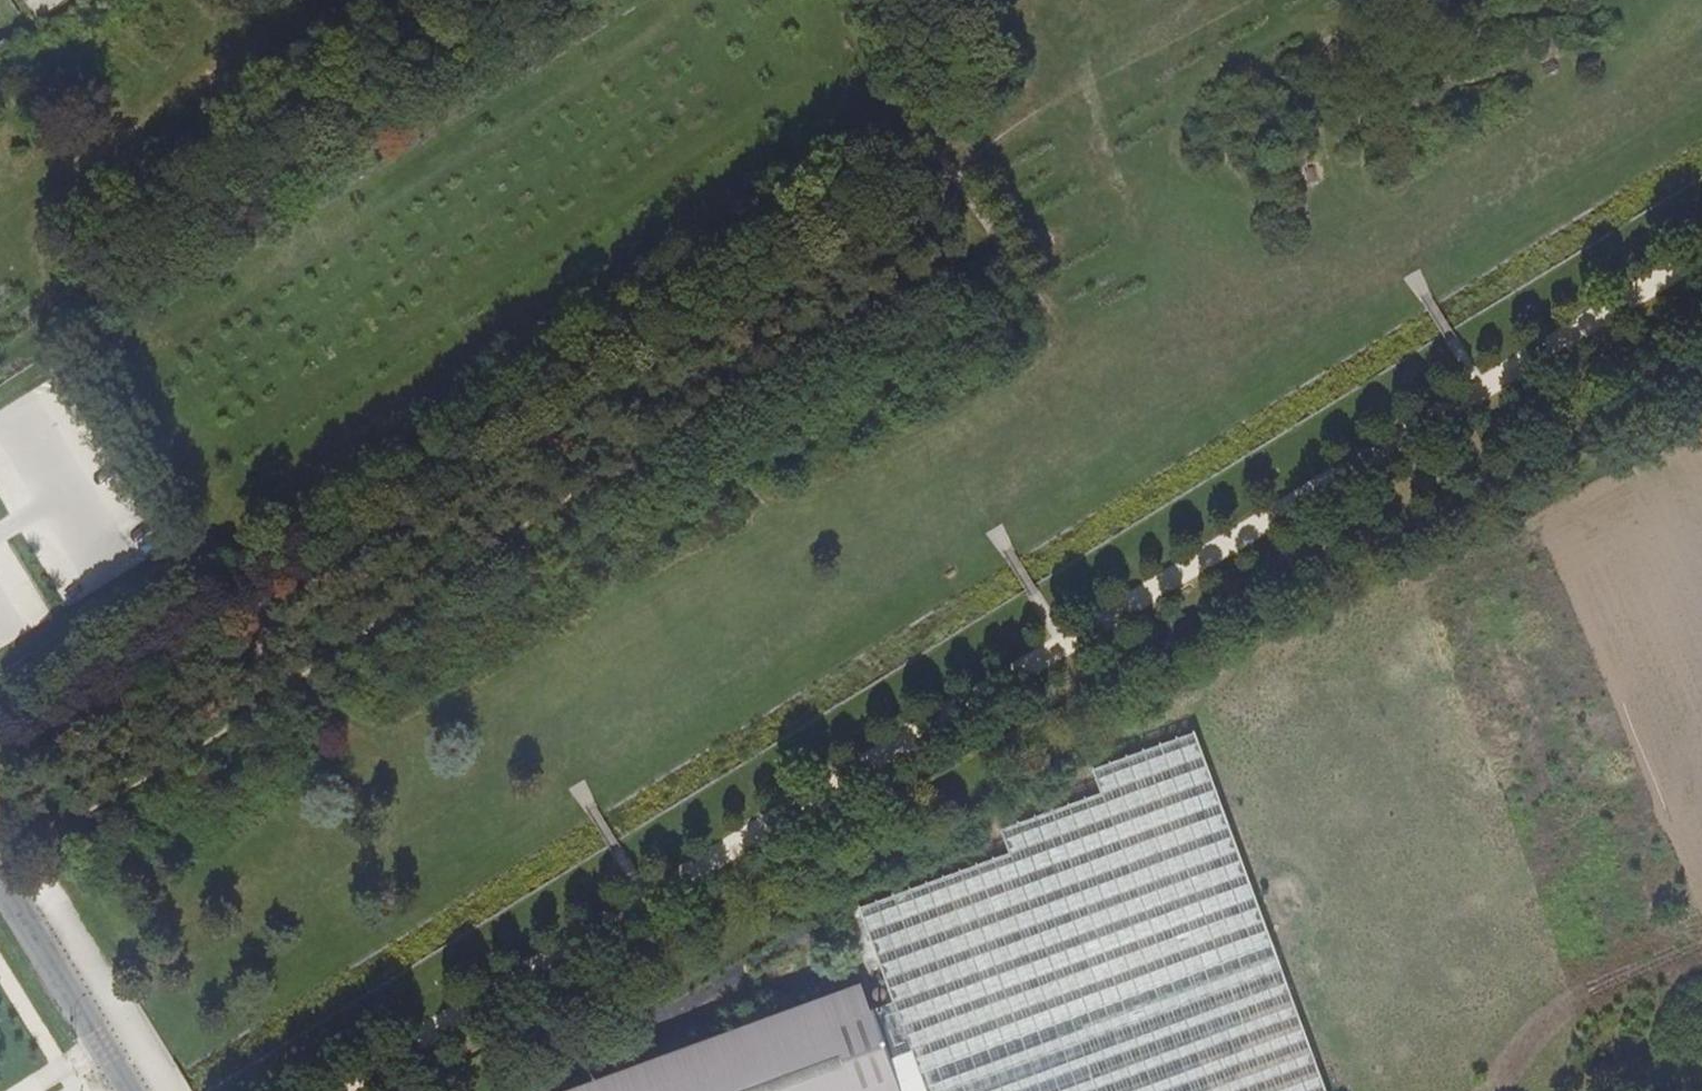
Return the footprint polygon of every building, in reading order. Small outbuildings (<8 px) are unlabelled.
[(1197,730),(1091,768),(1102,793),(1000,829),(1010,852),(860,906),(927,1090),(1330,1090),(1197,730)] [(863,982),(564,1090),(901,1090),(863,982)]
